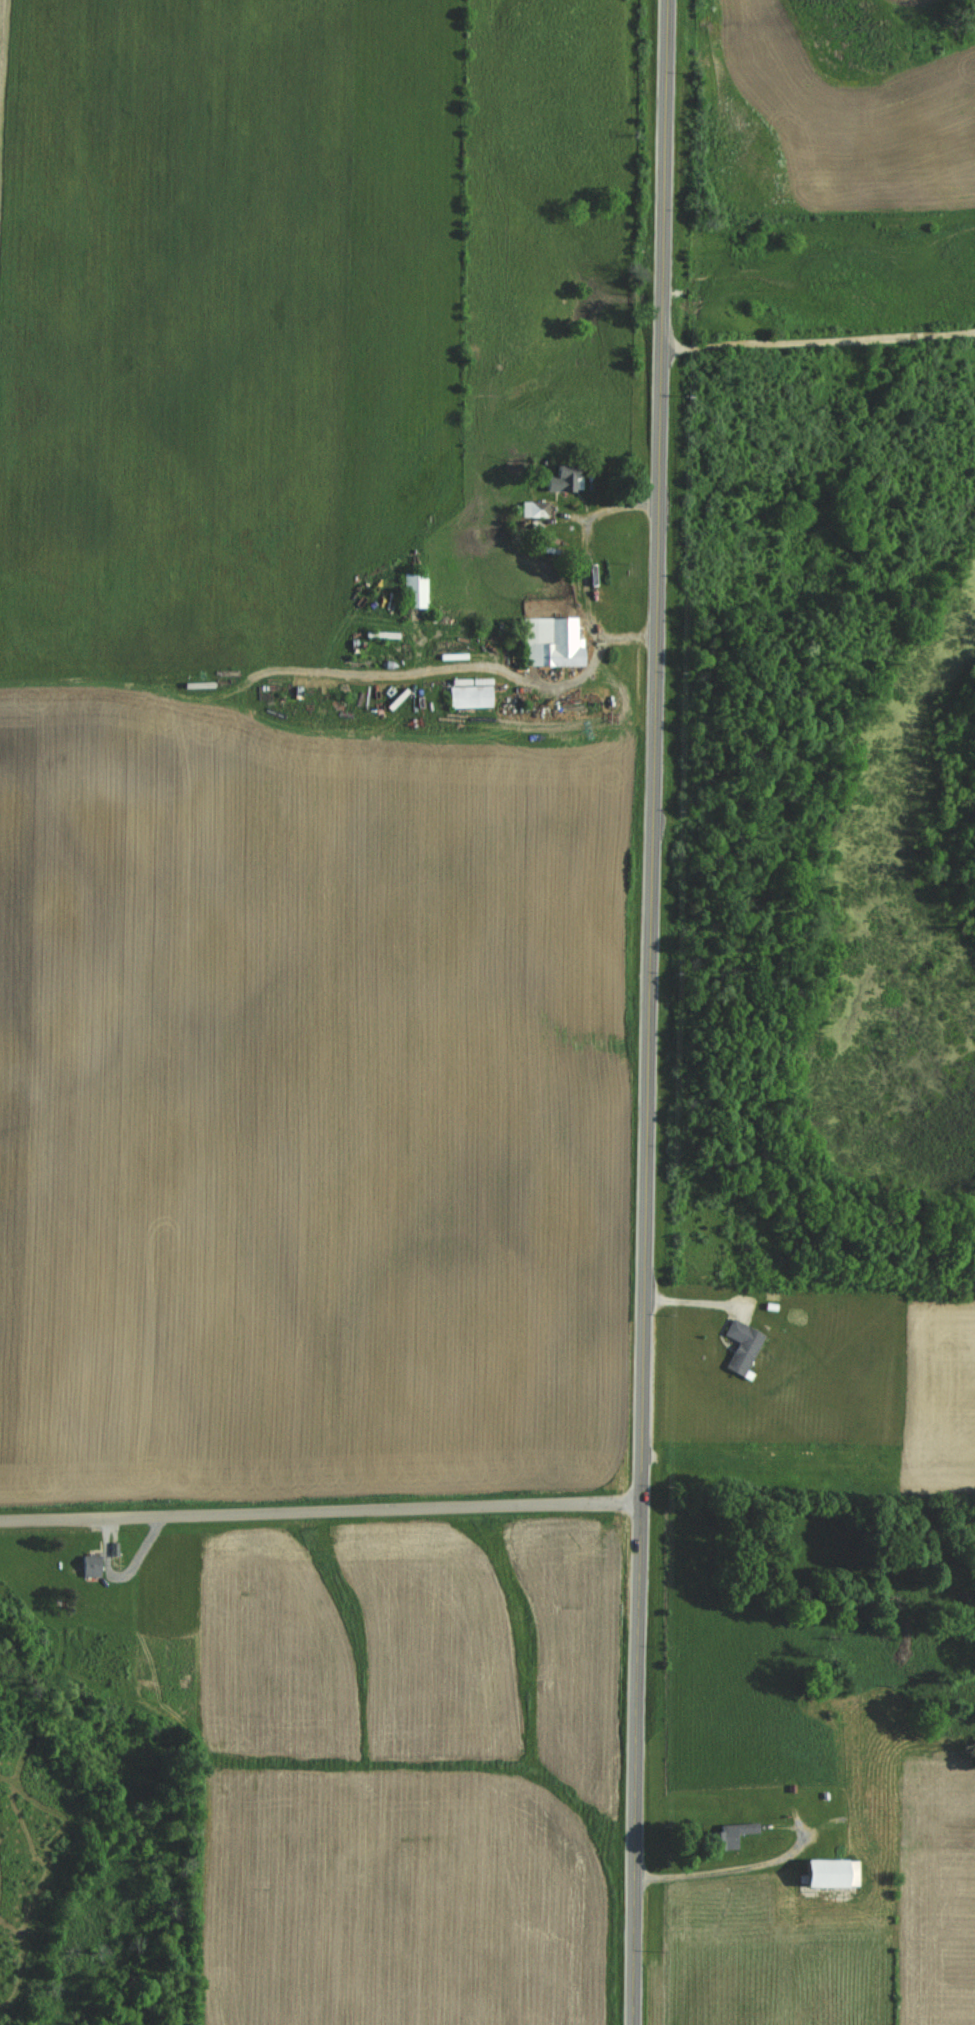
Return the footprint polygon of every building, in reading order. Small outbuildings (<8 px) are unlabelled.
[(552,476),(544,476),(544,493),(573,493),(573,467),(552,467),(552,476)] [(547,504),(531,504),(531,516),(547,516),(547,504)] [(403,609),(426,609),(426,573),(403,573),(403,609)] [(581,665),(581,637),(573,637),(573,618),(521,619),(522,665),(581,665)] [(491,678),(449,678),(449,706),(491,706),(491,678)] [(763,1334),(731,1318),(722,1334),(737,1342),(724,1367),(741,1376),(763,1334)] [(79,1577),(99,1577),(99,1554),(79,1554),(79,1577)] [(717,1825),(717,1832),(705,1832),(706,1851),(734,1850),(733,1835),(757,1834),(756,1823),(717,1825)] [(856,1888),(857,1860),(799,1860),(799,1888),(856,1888)]
